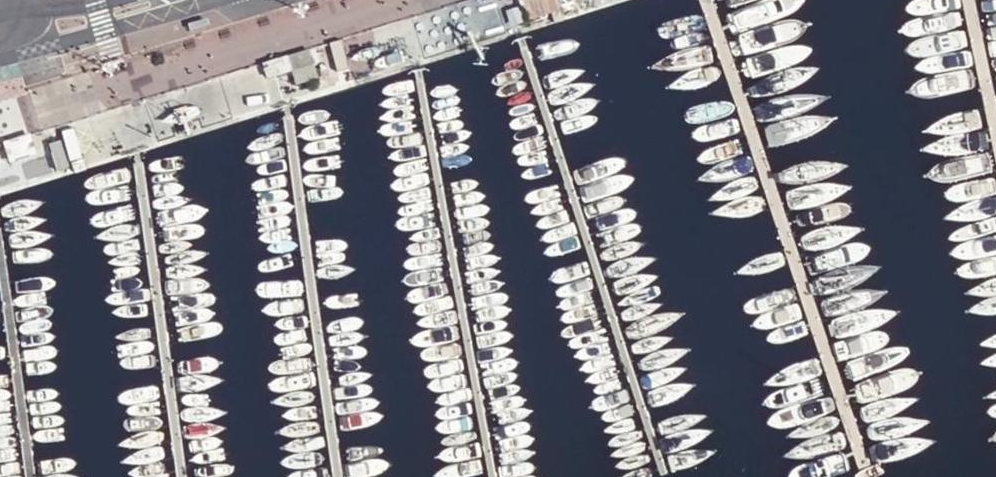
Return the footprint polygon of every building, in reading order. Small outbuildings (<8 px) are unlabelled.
[(525,12),(541,7),(545,19),(552,17),(547,0),(521,0),(525,12)] [(312,52),(265,65),(270,79),(316,66),(312,52)] [(27,136),(3,143),(8,162),(32,155),(27,136)]
